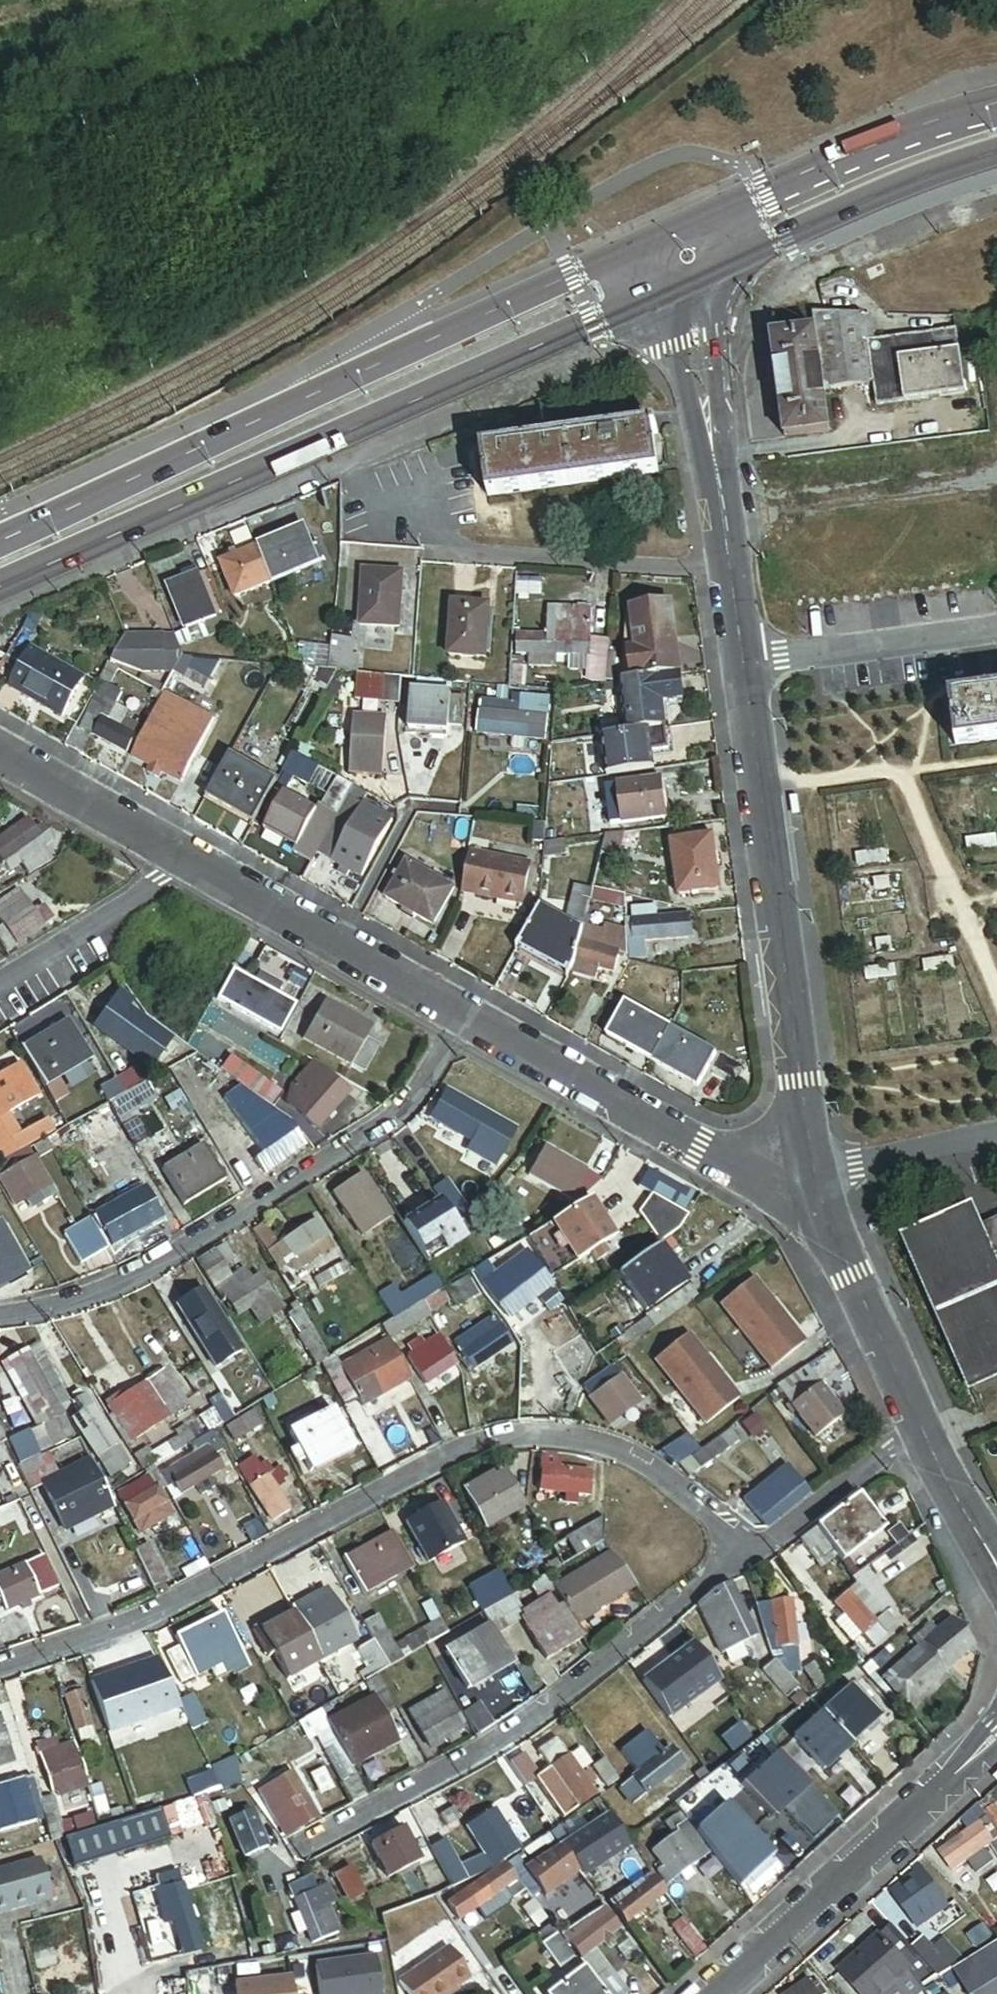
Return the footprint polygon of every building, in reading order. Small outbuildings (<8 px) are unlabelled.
[(862,315),(861,314),(823,313),(810,312),(812,330),(814,330),(823,391),(863,385),(872,384),(866,342),(873,341),(869,317),(862,315)] [(954,329),(873,341),(866,342),(872,384),(875,406),(964,394),(954,329)] [(814,330),(812,330),(770,337),(784,438),(829,432),(823,391),(814,330)] [(872,384),(863,385),(865,407),(875,406),(872,384)] [(651,427),(479,451),(486,497),(657,474),(651,427)] [(311,551),(302,529),(258,548),(271,580),(316,562),(321,559),(317,548),(311,551)] [(271,580),(258,548),(221,563),(235,596),(271,580)] [(195,567),(181,572),(184,578),(197,574),(195,567)] [(225,613),(207,570),(197,574),(184,578),(168,584),(186,630),(214,620),(214,618),(225,613)] [(400,574),(362,572),(359,624),(398,627),(400,574)] [(542,578),(515,577),(514,595),(541,597),(542,578)] [(487,607),(451,605),(447,656),(483,659),(487,607)] [(631,681),(678,675),(669,605),(630,610),(635,650),(627,651),(631,681)] [(598,609),(547,608),(547,635),(516,634),(516,654),(528,654),(527,666),(555,667),(556,655),(588,656),(589,630),(598,630),(598,609)] [(182,656),(194,649),(191,641),(230,627),(225,613),(214,618),(214,620),(186,630),(173,636),(175,640),(162,640),(162,673),(173,673),(173,672),(182,656)] [(162,636),(123,636),(118,645),(109,662),(141,673),(162,673),(162,636)] [(332,638),(329,669),(337,670),(349,671),(351,641),(332,638)] [(603,683),(606,644),(594,643),(594,663),(586,663),(585,681),(603,683)] [(29,650),(8,687),(60,716),(80,678),(29,650)] [(524,658),(511,657),(509,687),(522,689),(524,658)] [(316,668),(305,690),(321,699),(337,670),(329,669),(326,669),(316,668)] [(198,686),(173,672),(173,673),(161,695),(155,704),(172,712),(179,699),(188,704),(194,707),(198,701),(192,697),(198,686)] [(356,672),(353,700),(381,701),(383,675),(358,672),(356,672)] [(399,703),(400,677),(383,675),(381,701),(381,707),(398,708),(399,703)] [(631,681),(624,682),(630,732),(638,731),(658,728),(664,727),(661,703),(681,700),(678,675),(631,681)] [(99,679),(90,697),(94,699),(108,705),(106,710),(110,712),(115,703),(122,691),(99,679)] [(444,736),(445,731),(445,730),(460,732),(463,696),(411,691),(408,728),(427,729),(426,735),(444,736)] [(949,699),(955,748),(967,746),(996,742),(996,692),(949,699)] [(147,713),(152,703),(138,697),(133,707),(135,708),(147,713)] [(78,730),(73,727),(63,746),(81,755),(92,735),(125,753),(139,728),(110,712),(106,710),(108,705),(94,699),(78,730)] [(179,699),(172,712),(182,718),(188,704),(179,699)] [(547,708),(480,701),(476,733),(506,736),(517,737),(544,740),(547,708)] [(352,732),(351,749),(350,773),(382,775),(385,717),(353,716),(352,732)] [(620,720),(602,723),(604,735),(622,733),(620,720)] [(131,756),(154,769),(151,775),(160,780),(164,774),(182,784),(203,746),(184,737),(180,746),(172,742),(175,737),(148,723),(131,756)] [(600,736),(605,776),(654,769),(652,755),(667,753),(664,727),(658,728),(638,731),(630,732),(622,733),(604,735),(600,736)] [(506,736),(505,745),(516,746),(517,737),(506,736)] [(314,751),(300,743),(293,754),(308,762),(314,751)] [(291,753),(281,771),(305,784),(307,782),(315,766),(308,762),(293,754),(291,753)] [(275,781),(228,756),(205,798),(252,824),(275,781)] [(659,781),(618,786),(623,823),(663,817),(659,781)] [(618,786),(606,787),(610,824),(623,823),(618,786)] [(315,813),(283,795),(265,826),(297,844),(315,813)] [(360,876),(390,821),(346,797),(336,816),(316,852),(360,876)] [(316,852),(336,816),(319,806),(315,813),(297,844),(295,849),(312,858),(316,852)] [(52,859),(44,848),(55,841),(45,826),(37,831),(29,819),(0,838),(0,878),(24,863),(31,873),(52,859)] [(618,856),(623,833),(604,835),(600,851),(618,856)] [(712,836),(669,842),(677,896),(719,890),(712,836)] [(461,893),(521,904),(529,863),(468,852),(460,893),(461,893)] [(453,890),(405,863),(385,899),(432,926),(453,890)] [(566,916),(583,925),(588,901),(589,899),(591,890),(575,886),(566,916)] [(626,909),(626,895),(591,888),(591,890),(589,899),(588,901),(626,909)] [(8,952),(53,921),(43,906),(35,911),(20,889),(0,902),(0,920),(3,925),(0,927),(0,940),(8,952)] [(581,931),(539,907),(517,945),(569,974),(573,966),(573,963),(581,931)] [(628,940),(628,959),(643,956),(642,941),(666,938),(679,938),(690,936),(688,916),(663,918),(661,908),(631,911),(634,939),(628,940)] [(573,966),(569,974),(593,981),(596,969),(613,974),(619,954),(625,955),(625,931),(605,926),(603,932),(582,926),(581,931),(573,963),(573,966)] [(234,972),(219,999),(280,1032),(295,1004),(278,995),(283,987),(261,976),(257,984),(234,972)] [(209,1010),(216,996),(214,995),(224,977),(218,974),(208,992),(203,989),(196,1002),(209,1010)] [(174,981),(149,1016),(174,1035),(181,1025),(173,1020),(193,991),(174,981)] [(143,1009),(127,986),(100,1024),(110,1031),(109,1034),(154,1065),(172,1038),(139,1014),(143,1009)] [(373,1028),(326,1002),(306,1038),(367,1072),(381,1047),(367,1040),(373,1028)] [(637,1055),(656,1021),(623,1003),(604,1037),(637,1055)] [(69,1021),(23,1049),(46,1088),(93,1060),(69,1021)] [(670,1028),(656,1021),(637,1055),(652,1063),(670,1028)] [(716,1053),(670,1028),(652,1063),(697,1088),(716,1053)] [(232,1057),(222,1071),(273,1109),(283,1094),(232,1057)] [(349,1094),(314,1063),(294,1085),(289,1104),(318,1129),(349,1094)] [(37,1096),(20,1066),(0,1077),(0,1118),(37,1096)] [(127,1094),(142,1085),(133,1071),(118,1079),(127,1094)] [(223,1086),(217,1094),(227,1103),(239,1087),(217,1071),(212,1077),(223,1086)] [(110,1103),(127,1094),(118,1079),(102,1089),(110,1103)] [(149,1081),(142,1085),(127,1094),(110,1103),(124,1126),(141,1116),(138,1111),(159,1098),(149,1081)] [(263,1118),(264,1117),(269,1110),(239,1087),(227,1103),(253,1123),(259,1116),(263,1118)] [(496,1166),(504,1152),(507,1153),(518,1132),(448,1093),(434,1118),(433,1119),(474,1141),(468,1150),(496,1166)] [(109,1108),(85,1121),(75,1127),(81,1136),(90,1153),(100,1146),(123,1133),(109,1108)] [(272,1111),(264,1117),(263,1118),(247,1130),(268,1158),(259,1164),(267,1176),(276,1169),(296,1153),(292,1148),(301,1141),(288,1123),(272,1111)] [(48,1138),(67,1128),(58,1113),(11,1140),(0,1121),(0,1160),(3,1164),(30,1149),(35,1146),(41,1158),(55,1150),(48,1138)] [(48,1138),(55,1150),(81,1136),(75,1127),(74,1124),(67,1128),(48,1138)] [(203,1144),(164,1168),(186,1205),(226,1181),(203,1144)] [(579,1202),(601,1181),(602,1180),(546,1148),(531,1175),(579,1202)] [(30,1149),(3,1164),(0,1166),(0,1173),(2,1176),(0,1177),(0,1179),(16,1207),(28,1200),(33,1208),(57,1194),(30,1149)] [(656,1169),(619,1198),(641,1227),(652,1219),(656,1224),(667,1215),(663,1210),(684,1193),(671,1177),(656,1169)] [(364,1173),(335,1193),(365,1236),(393,1216),(364,1173)] [(469,1211),(449,1183),(434,1193),(441,1202),(457,1224),(469,1211)] [(96,1215),(113,1246),(129,1236),(133,1243),(146,1236),(142,1229),(162,1218),(145,1188),(122,1201),(117,1191),(102,1200),(107,1209),(96,1215)] [(615,1237),(591,1200),(528,1238),(541,1260),(566,1243),(578,1261),(615,1237)] [(430,1264),(468,1241),(457,1224),(441,1202),(405,1225),(430,1264)] [(980,1229),(970,1206),(967,1207),(969,1212),(906,1239),(904,1234),(901,1236),(962,1371),(964,1370),(963,1366),(970,1364),(977,1362),(985,1359),(989,1358),(990,1360),(996,1357),(996,1267),(980,1229)] [(267,1223),(253,1231),(277,1267),(280,1272),(291,1265),(296,1273),(336,1247),(318,1218),(280,1243),(267,1223)] [(90,1219),(65,1234),(82,1263),(107,1249),(90,1219)] [(980,1229),(996,1267),(996,1222),(980,1229)] [(0,1223),(0,1288),(27,1273),(0,1223)] [(550,1280),(522,1242),(486,1265),(475,1271),(509,1317),(539,1295),(536,1291),(550,1280)] [(662,1243),(636,1262),(621,1272),(647,1309),(688,1280),(662,1243)] [(226,1245),(198,1262),(224,1301),(228,1299),(240,1317),(251,1309),(262,1326),(273,1318),(277,1324),(286,1319),(282,1313),(286,1311),(262,1274),(253,1279),(246,1269),(234,1277),(227,1266),(236,1260),(226,1245)] [(317,1278),(322,1288),(352,1271),(347,1262),(317,1278)] [(445,1289),(446,1289),(437,1274),(402,1296),(396,1286),(380,1296),(395,1320),(426,1301),(445,1289)] [(773,1368),(806,1343),(757,1277),(724,1302),(773,1368)] [(426,1301),(432,1313),(451,1301),(445,1289),(426,1301)] [(203,1293),(187,1303),(195,1315),(189,1319),(219,1365),(241,1350),(203,1293)] [(432,1313),(426,1301),(395,1320),(383,1327),(390,1339),(433,1316),(432,1313)] [(323,1364),(333,1358),(298,1302),(292,1307),(295,1311),(291,1314),(303,1334),(299,1337),(318,1367),(323,1364)] [(195,1315),(187,1303),(181,1307),(189,1319),(195,1315)] [(507,1324),(502,1317),(497,1320),(494,1317),(457,1341),(475,1369),(513,1344),(502,1327),(507,1324)] [(618,1341),(623,1349),(655,1326),(650,1318),(618,1341)] [(707,1424),(741,1399),(691,1333),(658,1359),(707,1424)] [(343,1367),(337,1356),(333,1358),(323,1364),(347,1407),(361,1399),(364,1406),(411,1379),(391,1340),(343,1367)] [(441,1341),(413,1359),(429,1384),(457,1366),(441,1341)] [(586,1341),(563,1358),(574,1372),(596,1356),(586,1341)] [(38,1344),(29,1350),(62,1405),(72,1400),(38,1344)] [(41,1452),(79,1433),(62,1405),(29,1350),(3,1365),(34,1418),(50,1411),(55,1420),(43,1426),(11,1442),(23,1466),(43,1456),(41,1452)] [(962,1371),(969,1388),(996,1376),(996,1357),(990,1360),(989,1358),(985,1359),(977,1362),(970,1364),(963,1366),(964,1370),(962,1371)] [(618,1376),(613,1369),(587,1387),(613,1422),(640,1401),(621,1374),(618,1376)] [(813,1371),(785,1392),(797,1407),(824,1385),(813,1371)] [(173,1415),(189,1406),(166,1372),(151,1381),(173,1415)] [(170,1417),(173,1415),(151,1381),(148,1384),(124,1399),(120,1393),(108,1401),(133,1441),(170,1417)] [(824,1385),(797,1407),(819,1435),(846,1414),(824,1385)] [(75,1418),(121,1488),(130,1482),(123,1471),(131,1465),(85,1396),(77,1401),(84,1413),(75,1418)] [(227,1401),(216,1407),(225,1424),(237,1417),(227,1401)] [(216,1407),(181,1428),(191,1444),(214,1430),(225,1424),(216,1407)] [(334,1409),(291,1433),(313,1473),(355,1449),(334,1409)] [(256,1410),(228,1428),(237,1442),(265,1423),(256,1410)] [(34,1418),(43,1426),(55,1420),(50,1411),(34,1418)] [(157,1465),(191,1444),(181,1428),(179,1425),(170,1430),(176,1438),(151,1454),(156,1462),(157,1465)] [(224,1450),(214,1430),(191,1444),(198,1454),(161,1476),(168,1489),(178,1482),(184,1492),(199,1484),(204,1494),(216,1487),(210,1477),(222,1470),(214,1456),(224,1450)] [(700,1471),(734,1447),(726,1435),(692,1459),(700,1471)] [(680,1464),(702,1450),(691,1436),(672,1448),(680,1464)] [(67,1459),(87,1449),(81,1437),(61,1447),(67,1459)] [(148,1448),(135,1456),(143,1471),(156,1462),(151,1454),(148,1448)] [(672,1448),(661,1455),(676,1466),(680,1464),(672,1448)] [(116,1507),(110,1494),(92,1460),(60,1475),(50,1453),(43,1456),(23,1466),(20,1468),(32,1491),(46,1484),(68,1530),(116,1507)] [(591,1498),(594,1473),(561,1469),(562,1457),(543,1455),(542,1468),(543,1468),(540,1493),(567,1495),(566,1504),(580,1506),(581,1497),(591,1498)] [(249,1463),(241,1468),(274,1521),(291,1512),(277,1488),(284,1483),(282,1480),(288,1476),(281,1467),(269,1475),(262,1464),(253,1470),(249,1463)] [(161,1476),(156,1466),(144,1473),(147,1477),(120,1493),(142,1533),(176,1515),(163,1492),(168,1489),(161,1476)] [(748,1499),(768,1525),(811,1492),(790,1466),(748,1499)] [(491,1474),(465,1489),(489,1531),(527,1509),(506,1473),(494,1480),(491,1474)] [(887,1529),(862,1494),(819,1527),(833,1546),(844,1561),(887,1529)] [(444,1504),(408,1523),(430,1563),(466,1543),(444,1504)] [(607,1515),(553,1547),(560,1558),(564,1566),(605,1542),(607,1515)] [(890,1536),(897,1545),(910,1536),(903,1526),(890,1536)] [(833,1546),(819,1527),(803,1539),(817,1559),(833,1546)] [(401,1545),(393,1532),(346,1559),(367,1594),(414,1568),(401,1545)] [(137,1551),(155,1588),(169,1581),(151,1544),(137,1551)] [(634,1580),(613,1554),(559,1593),(578,1624),(623,1594),(621,1590),(634,1580)] [(43,1557),(27,1564),(41,1596),(58,1589),(43,1557)] [(548,1564),(552,1573),(564,1566),(560,1558),(548,1564)] [(0,1576),(0,1600),(3,1598),(8,1611),(22,1605),(24,1610),(33,1606),(30,1601),(41,1596),(27,1564),(0,1576)] [(879,1573),(873,1565),(867,1569),(874,1577),(879,1573)] [(859,1583),(837,1603),(847,1614),(837,1623),(855,1643),(865,1634),(875,1647),(889,1635),(877,1622),(875,1619),(895,1602),(874,1577),(867,1569),(856,1578),(859,1583)] [(485,1612),(515,1594),(502,1570),(471,1588),(477,1598),(442,1618),(450,1633),(485,1612)] [(556,1587),(548,1575),(537,1582),(544,1594),(556,1587)] [(313,1576),(293,1587),(329,1654),(345,1644),(337,1629),(351,1621),(332,1585),(327,1588),(324,1581),(317,1585),(313,1576)] [(713,1592),(700,1604),(724,1654),(758,1636),(732,1583),(713,1592)] [(525,1612),(515,1594),(485,1612),(493,1626),(499,1635),(525,1619),(549,1659),(585,1637),(578,1624),(559,1593),(558,1592),(525,1612)] [(785,1669),(789,1673),(802,1672),(797,1625),(801,1624),(800,1614),(796,1614),(794,1600),(759,1605),(775,1658),(777,1659),(785,1669)] [(902,1623),(891,1610),(877,1622),(889,1635),(902,1623)] [(183,1646),(180,1648),(195,1677),(212,1669),(231,1660),(244,1653),(225,1613),(178,1636),(183,1646)] [(322,1662),(295,1613),(263,1631),(276,1655),(290,1680),(299,1675),(322,1662)] [(428,1646),(450,1633),(442,1618),(397,1644),(379,1613),(363,1621),(375,1642),(390,1669),(428,1646)] [(920,1647),(885,1678),(909,1705),(977,1646),(954,1620),(941,1631),(934,1623),(915,1640),(920,1647)] [(499,1635),(493,1626),(448,1652),(470,1690),(516,1663),(499,1635)] [(390,1669),(375,1642),(359,1651),(375,1679),(380,1675),(390,1669)] [(722,1680),(697,1642),(645,1681),(672,1718),(722,1680)] [(195,1677),(180,1648),(168,1654),(183,1683),(195,1677)] [(887,1656),(880,1648),(860,1664),(867,1672),(887,1656)] [(244,1653),(231,1660),(236,1671),(228,1675),(231,1681),(252,1670),(244,1653)] [(290,1680),(276,1655),(269,1660),(286,1690),(293,1686),(290,1680)] [(773,1680),(785,1669),(777,1659),(764,1670),(773,1680)] [(236,1671),(231,1660),(212,1669),(218,1681),(228,1675),(236,1671)] [(143,1662),(132,1665),(146,1693),(152,1692),(143,1662)] [(329,1674),(322,1662),(299,1675),(304,1686),(287,1696),(297,1714),(328,1697),(319,1680),(329,1674)] [(817,1662),(806,1670),(820,1689),(831,1680),(817,1662)] [(76,1688),(69,1663),(54,1667),(58,1680),(62,1692),(69,1690),(76,1688)] [(146,1693),(132,1665),(94,1676),(103,1707),(146,1693)] [(808,1695),(789,1673),(785,1669),(773,1680),(788,1697),(791,1695),(799,1705),(808,1695)] [(394,1701),(380,1675),(375,1679),(360,1687),(367,1700),(375,1695),(384,1711),(396,1704),(394,1701)] [(438,1696),(413,1711),(433,1747),(448,1738),(451,1744),(461,1738),(458,1732),(467,1727),(442,1685),(434,1689),(438,1696)] [(69,1690),(62,1692),(64,1699),(67,1699),(77,1733),(94,1727),(81,1686),(76,1688),(69,1690)] [(853,1686),(824,1712),(853,1745),(882,1719),(853,1686)] [(194,1695),(180,1703),(194,1731),(209,1724),(194,1695)] [(367,1700),(328,1722),(338,1740),(353,1768),(360,1764),(401,1742),(384,1711),(375,1695),(367,1700)] [(322,1710),(308,1718),(324,1748),(338,1740),(328,1722),(322,1710)] [(853,1745),(824,1712),(795,1739),(824,1772),(853,1745)] [(2,1768),(17,1763),(2,1714),(0,1715),(0,1761),(2,1768)] [(621,1787),(633,1803),(685,1763),(673,1747),(666,1752),(650,1731),(623,1751),(640,1773),(621,1787)] [(558,1738),(540,1751),(546,1759),(564,1745),(558,1738)] [(353,1768),(338,1740),(324,1748),(345,1784),(358,1777),(353,1768)] [(40,1748),(42,1755),(56,1795),(80,1787),(77,1781),(86,1778),(75,1743),(60,1748),(58,1741),(46,1746),(40,1748)] [(526,1755),(512,1764),(528,1788),(538,1781),(564,1818),(598,1794),(592,1785),(599,1779),(591,1769),(584,1774),(564,1745),(546,1759),(551,1768),(540,1776),(526,1755)] [(839,1818),(780,1751),(744,1784),(773,1817),(783,1808),(814,1840),(839,1818)] [(223,1792),(242,1787),(239,1767),(238,1756),(212,1768),(223,1792)] [(294,1774),(262,1790),(287,1836),(319,1818),(294,1774)] [(35,1777),(0,1788),(0,1833),(48,1818),(42,1799),(35,1777)] [(355,1804),(369,1797),(358,1777),(345,1784),(355,1804)] [(55,1841),(62,1838),(75,1835),(71,1820),(62,1822),(55,1798),(42,1799),(48,1818),(55,1841)] [(227,1812),(224,1802),(210,1807),(213,1817),(227,1812)] [(981,1804),(965,1819),(972,1830),(941,1852),(954,1871),(976,1855),(980,1861),(992,1853),(988,1848),(996,1841),(996,1839),(995,1835),(996,1833),(996,1828),(981,1804)] [(579,1817),(552,1834),(562,1846),(574,1862),(591,1851),(596,1858),(601,1860),(612,1853),(605,1843),(616,1835),(606,1818),(599,1807),(581,1818),(579,1817)] [(456,1808),(442,1816),(448,1826),(461,1818),(456,1808)] [(247,1855),(270,1846),(255,1809),(231,1818),(247,1855)] [(172,1843),(162,1810),(149,1813),(158,1847),(172,1843)] [(505,1863),(523,1851),(496,1810),(468,1828),(490,1861),(494,1868),(504,1864),(505,1863)] [(204,1812),(174,1821),(184,1851),(213,1841),(204,1812)] [(766,1815),(716,1855),(739,1884),(789,1844),(766,1815)] [(658,1870),(668,1884),(680,1876),(684,1882),(693,1875),(689,1869),(711,1853),(687,1821),(676,1828),(679,1832),(653,1851),(664,1866),(658,1870)] [(7,1854),(38,1845),(41,1826),(2,1837),(7,1854)] [(114,1874),(100,1828),(95,1829),(96,1879),(114,1874)] [(96,1879),(95,1829),(75,1835),(62,1838),(66,1856),(77,1853),(85,1883),(96,1879)] [(405,1829),(373,1845),(391,1879),(422,1862),(405,1829)] [(448,1840),(433,1848),(454,1886),(470,1879),(466,1872),(448,1840)] [(574,1862),(562,1846),(533,1865),(537,1870),(544,1880),(553,1874),(562,1885),(582,1871),(581,1870),(574,1862)] [(179,1867),(174,1850),(151,1857),(156,1874),(179,1867)] [(187,1957),(205,1952),(181,1872),(157,1879),(156,1874),(151,1857),(122,1865),(131,1896),(156,1889),(167,1925),(176,1922),(187,1957)] [(52,1900),(42,1860),(0,1872),(0,1914),(52,1900)] [(494,1868),(490,1861),(466,1872),(470,1879),(494,1868)] [(527,1891),(506,1865),(451,1905),(462,1919),(478,1908),(506,1888),(514,1899),(527,1891)] [(589,1865),(581,1870),(582,1871),(603,1899),(611,1893),(589,1865)] [(919,1876),(896,1893),(912,1916),(921,1928),(950,1907),(941,1895),(921,1866),(915,1870),(919,1876)] [(353,1867),(339,1874),(353,1901),(367,1893),(353,1867)] [(537,1870),(532,1873),(547,1895),(562,1885),(553,1874),(544,1880),(537,1870)] [(651,1907),(668,1893),(653,1875),(612,1903),(629,1924),(645,1911),(650,1917),(655,1912),(651,1907)] [(238,1928),(249,1924),(233,1877),(216,1883),(229,1923),(238,1928)] [(312,1879),(291,1889),(301,1913),(295,1916),(301,1929),(307,1926),(314,1943),(340,1932),(330,1908),(336,1905),(328,1886),(317,1891),(312,1879)] [(506,1888),(478,1908),(487,1921),(514,1899),(506,1888)] [(125,1910),(121,1891),(98,1899),(103,1917),(125,1910)] [(549,1919),(534,1901),(524,1909),(537,1928),(549,1919)] [(611,1937),(622,1930),(603,1906),(561,1936),(567,1944),(570,1941),(584,1958),(603,1943),(607,1948),(615,1942),(611,1937)] [(695,1956),(708,1947),(685,1917),(673,1927),(695,1956)] [(56,1943),(49,1922),(28,1928),(34,1950),(56,1943)] [(942,1977),(915,1948),(895,1924),(844,1971),(864,1993),(891,1993),(914,1974),(927,1988),(926,1986),(942,1977)] [(567,1944),(561,1936),(559,1933),(543,1946),(561,1970),(578,1957),(567,1944)] [(927,1938),(915,1948),(942,1977),(942,1976),(955,1968),(967,1961),(949,1940),(938,1950),(927,1938)] [(90,1959),(85,1942),(73,1945),(77,1963),(90,1959)] [(956,1970),(971,1993),(996,1993),(996,1946),(956,1970)] [(413,1973),(427,1993),(449,1993),(471,1979),(449,1947),(413,1973)] [(709,1949),(708,1947),(695,1956),(696,1958),(709,1949)] [(275,1958),(273,1948),(262,1950),(264,1959),(275,1958)] [(375,1959),(317,1968),(321,1993),(380,1993),(375,1959)] [(585,1966),(550,1993),(607,1993),(591,1974),(585,1966)] [(607,1993),(630,1993),(611,1969),(596,1980),(607,1993)] [(400,1982),(408,1993),(427,1993),(413,1973),(400,1982)] [(891,1993),(918,1993),(926,1987),(914,1974),(891,1993)] [(292,1979),(237,1985),(238,1993),(294,1993),(292,1979)] [(792,1993),(828,1993),(829,1993),(821,1981),(815,1984),(812,1980),(792,1993)]
